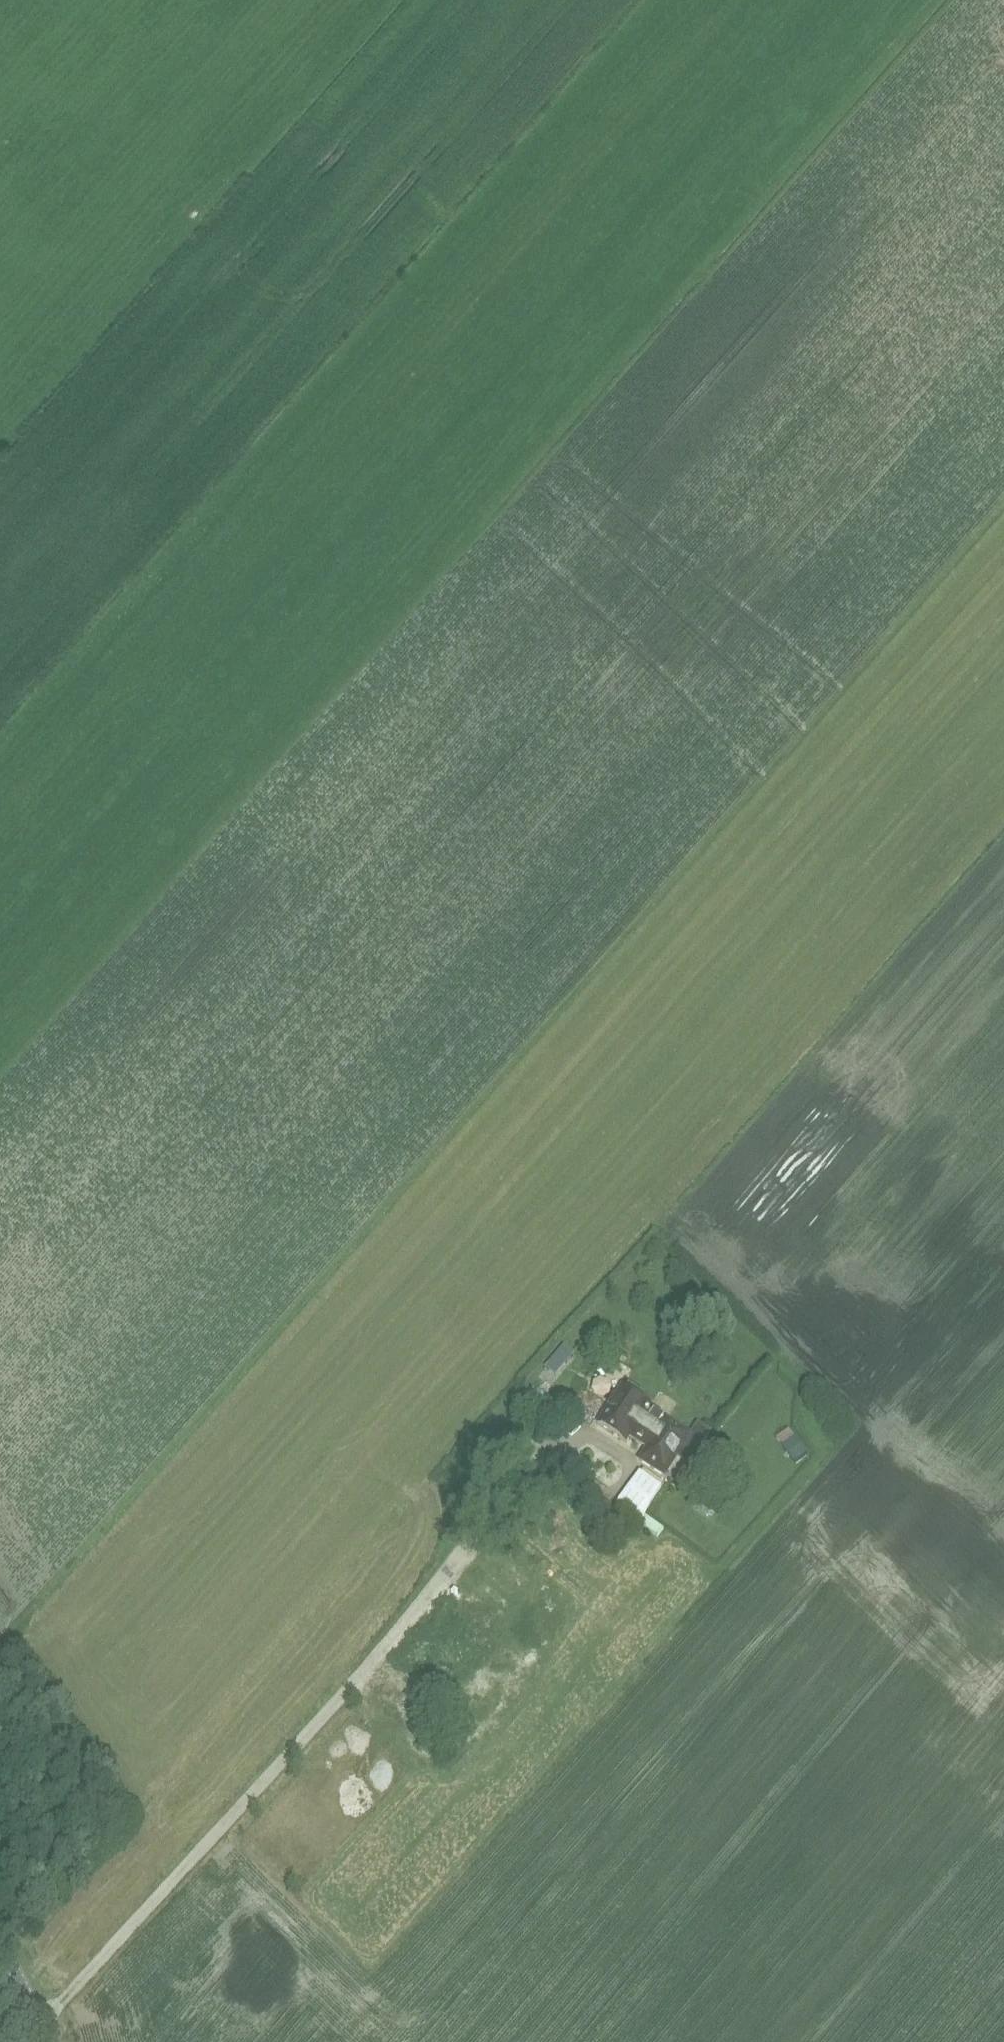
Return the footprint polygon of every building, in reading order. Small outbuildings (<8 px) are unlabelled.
[(564,1345),(556,1355),(566,1364),(574,1354),(564,1345)] [(665,1422),(646,1410),(649,1404),(622,1387),(598,1424),(625,1442),(629,1436),(648,1448),(641,1460),(664,1475),(690,1435),(666,1420),(665,1422)] [(794,1437),(782,1446),(794,1462),(807,1453),(794,1437)]
